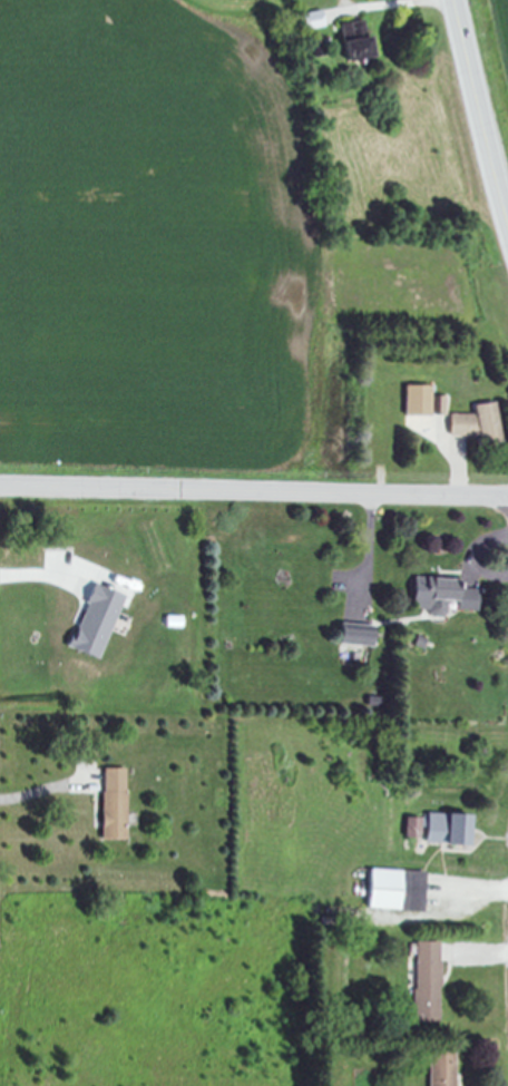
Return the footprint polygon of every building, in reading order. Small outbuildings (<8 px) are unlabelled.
[(320,29),(317,13),(298,16),(300,32),(320,29)] [(365,60),(358,22),(333,27),(341,65),(365,60)] [(426,416),(426,386),(400,386),(399,416),(426,416)] [(469,415),(444,416),(445,437),(474,436),(474,444),(493,444),(493,404),(468,405),(469,415)] [(472,611),(473,590),(451,589),(451,579),(408,578),(407,613),(441,614),(442,601),(452,602),(452,610),(472,611)] [(119,596),(88,585),(64,649),(94,660),(119,596)] [(332,646),(366,646),(366,625),(332,624),(332,646)] [(122,770),(98,769),(97,841),(121,841),(122,770)] [(421,845),(462,846),(463,816),(422,814),(421,845)] [(416,819),(400,819),(400,839),(415,839),(416,819)] [(420,872),(363,871),(362,911),(419,912),(420,872)] [(434,1023),(435,943),(411,943),(409,1023),(434,1023)] [(451,1054),(424,1053),(424,1085),(450,1085),(451,1054)]
